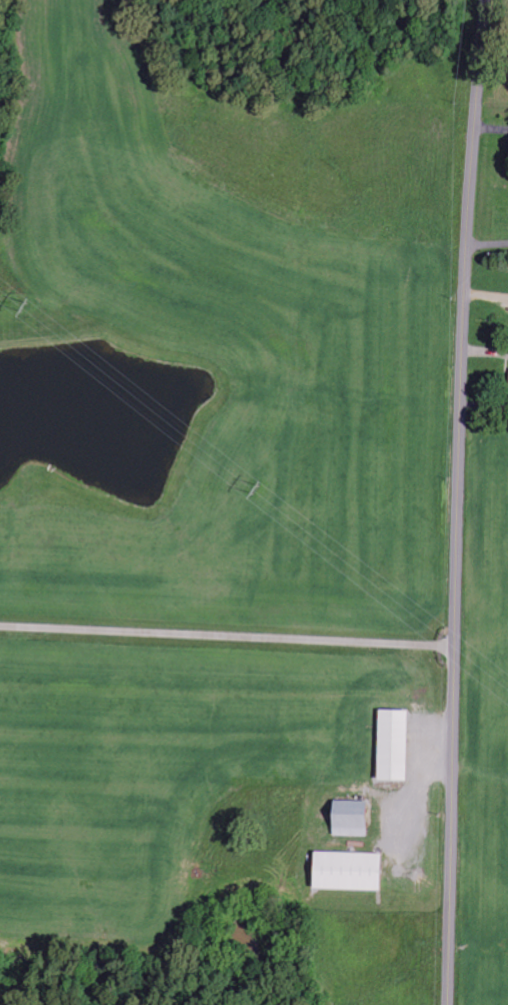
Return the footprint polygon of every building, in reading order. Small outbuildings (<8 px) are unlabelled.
[(410,781),(411,711),(382,710),(381,780),(410,781)] [(371,837),(371,802),(336,801),(336,837),(371,837)] [(384,891),(385,854),(319,852),(318,890),(384,891)]
